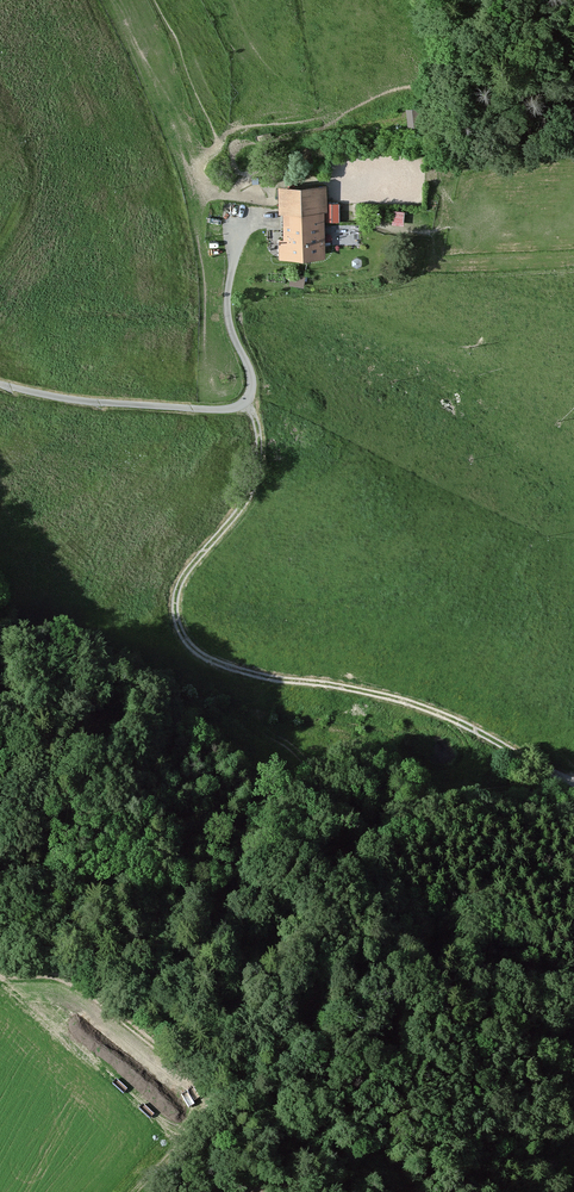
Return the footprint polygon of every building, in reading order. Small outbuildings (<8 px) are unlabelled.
[(325,190),(276,191),(276,216),(281,216),(281,242),(276,242),(276,261),(323,260),(322,215),(325,215),(325,190)] [(405,221),(407,209),(397,208),(395,219),(405,221)]
